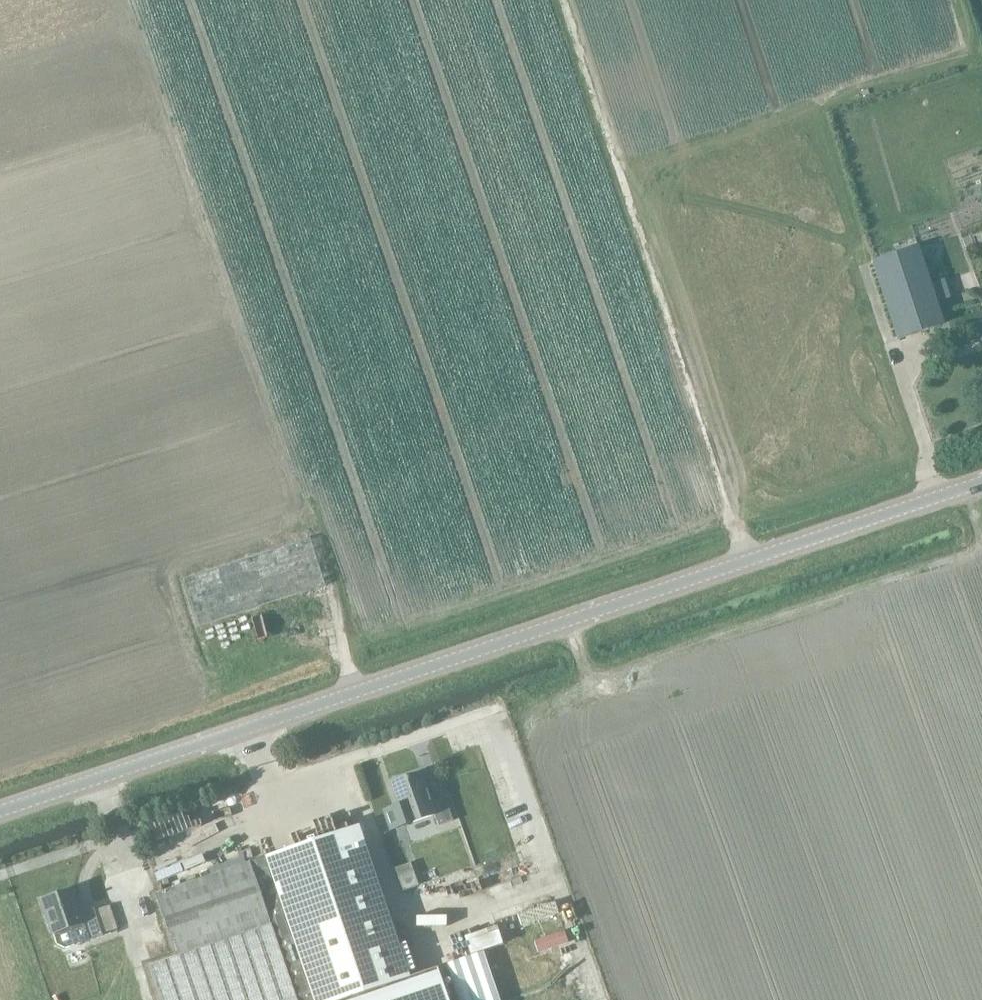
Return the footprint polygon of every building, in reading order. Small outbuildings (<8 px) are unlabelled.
[(943,323),(918,246),(872,262),(897,338),(943,323)] [(182,577),(198,626),(324,584),(309,536),(182,577)] [(390,783),(405,824),(434,814),(438,825),(453,820),(444,796),(431,801),(420,772),(390,783)] [(435,965),(406,975),(376,889),(354,825),(249,862),(270,923),(296,999),(447,999),(435,965)] [(270,923),(249,862),(155,894),(175,955),(270,923)] [(52,933),(53,933),(57,944),(64,948),(102,935),(93,908),(81,913),(72,889),(41,899),(52,933)] [(270,923),(175,955),(148,965),(159,999),(296,999),(270,923)]
